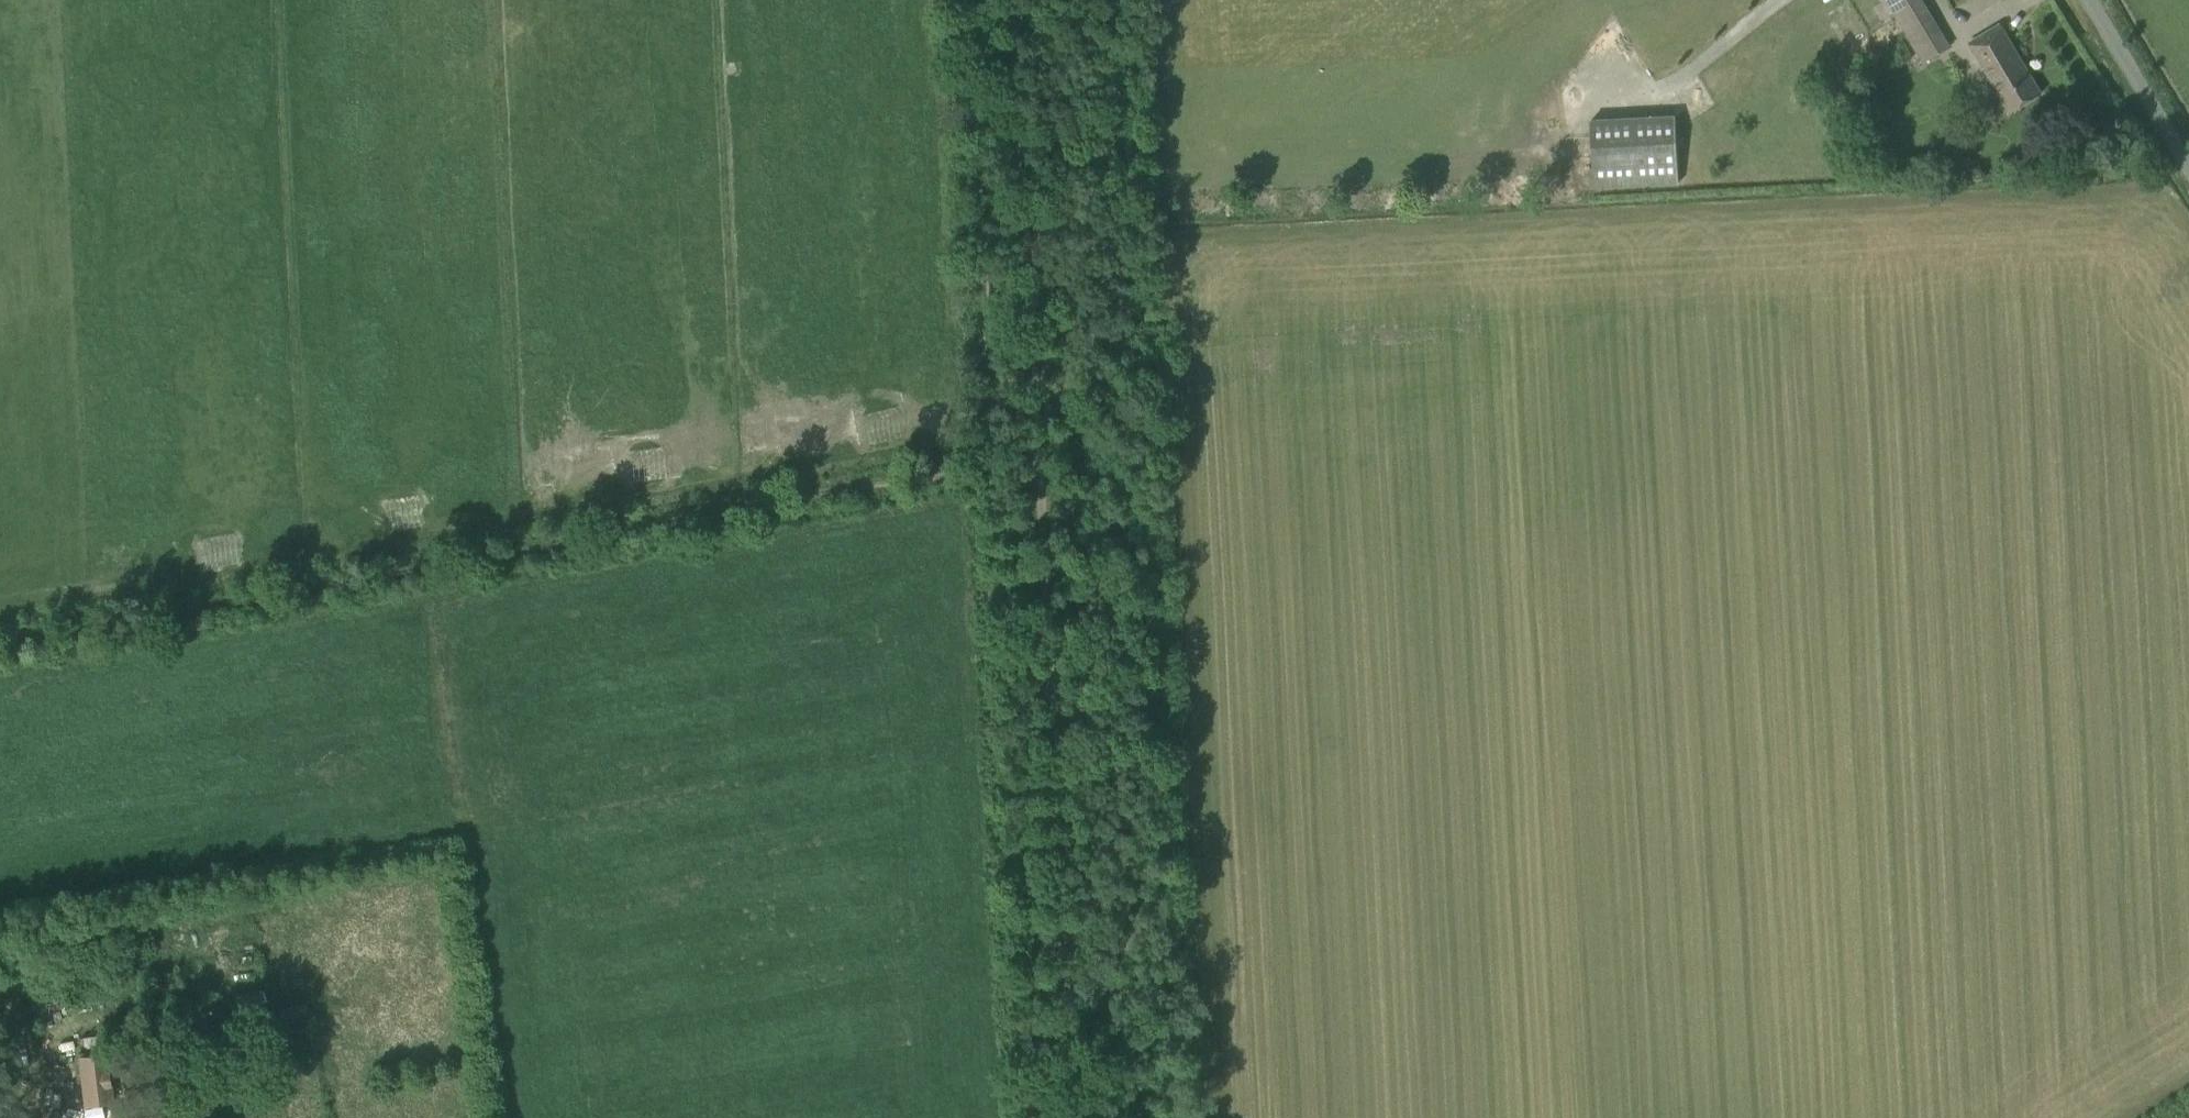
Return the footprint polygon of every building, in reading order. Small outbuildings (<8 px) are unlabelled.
[(1949,46),(1921,0),(1887,0),(1924,61),(1949,46)] [(2041,93),(2000,24),(1969,42),(2010,112),(2041,93)] [(1594,189),(1678,184),(1674,115),(1591,120),(1594,189)] [(284,1016),(307,1009),(304,1001),(281,1008),(284,1016)] [(78,1056),(83,1106),(114,1103),(108,1053),(78,1056)]
